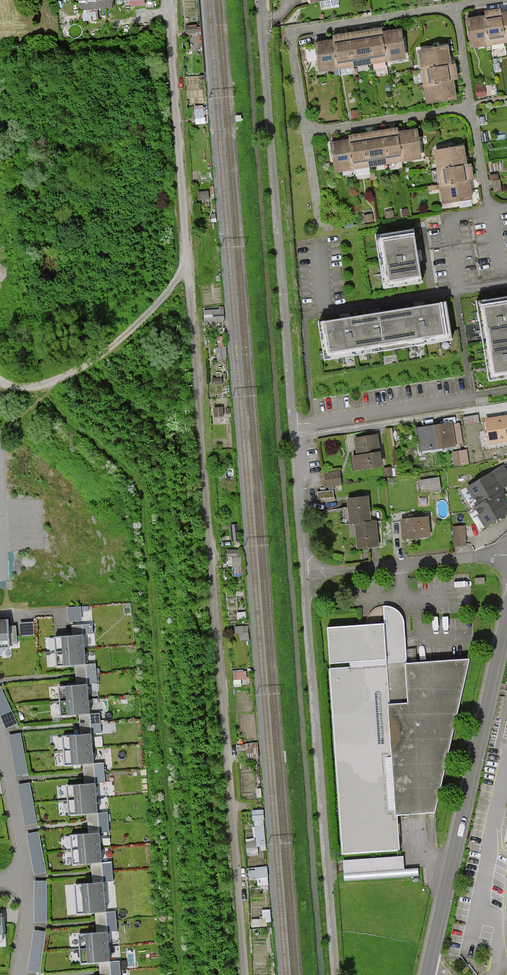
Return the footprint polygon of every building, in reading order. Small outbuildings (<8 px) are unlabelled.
[(80,10),(114,7),(114,0),(88,0),(79,1),(80,10)] [(467,16),(472,47),(506,41),(506,11),(467,16)] [(186,34),(197,33),(196,25),(185,26),(186,34)] [(402,29),(315,41),(319,72),(408,57),(402,29)] [(451,64),(447,44),(417,49),(427,105),(458,99),(454,80),(460,79),(459,73),(457,71),(457,63),(451,64)] [(352,140),(332,143),(333,150),(337,171),(421,158),(417,129),(385,134),(369,137),(352,140)] [(463,147),(436,152),(445,202),(470,198),(467,179),(473,178),(471,166),(466,166),(463,147)] [(499,180),(492,181),(494,192),(502,192),(500,180),(499,180)] [(413,229),(377,235),(385,287),(421,282),(417,256),(413,229)] [(479,302),(491,380),(506,378),(506,297),(479,302)] [(345,318),(320,322),(326,358),(450,338),(445,303),(420,307),(375,314),(345,318)] [(499,417),(486,419),(489,443),(506,440),(506,416),(499,417)] [(437,425),(417,429),(421,450),(455,445),(454,443),(461,442),(459,425),(452,426),(452,423),(437,425)] [(366,437),(355,439),(358,455),(353,456),(355,470),(382,466),(380,452),(377,435),(366,437)] [(453,450),(457,464),(471,461),(467,447),(453,450)] [(506,496),(503,490),(502,488),(506,485),(506,474),(502,466),(468,487),(479,505),(474,508),(485,527),(506,513),(506,508),(502,499),(506,496)] [(339,472),(325,474),(326,486),(341,484),(339,472)] [(440,478),(420,480),(422,494),(441,491),(440,478)] [(377,534),(376,521),(370,521),(368,498),(348,499),(350,524),(356,523),(358,547),(378,545),(377,534)] [(413,519),(402,520),(404,539),(430,536),(428,518),(413,519)] [(464,527),(454,528),(455,546),(466,545),(464,527)] [(4,587),(9,529),(0,528),(0,586),(4,587)] [(405,644),(403,620),(401,615),(399,611),(396,608),(392,606),(386,605),(381,605),(376,606),(372,609),(368,613),(366,618),(367,624),(326,627),(329,665),(346,663),(346,667),(328,668),(342,855),(401,850),(398,815),(436,812),(469,660),(407,663),(405,644)] [(68,608),(69,621),(82,620),(81,607),(68,608)] [(0,620),(0,643),(9,642),(7,620),(0,620)] [(20,623),(21,636),(35,635),(34,622),(20,623)] [(84,636),(62,637),(64,665),(86,664),(84,636)] [(86,664),(88,684),(98,683),(96,663),(86,664)] [(88,684),(66,686),(68,714),(90,713),(88,684)] [(0,686),(0,713),(7,728),(18,723),(1,686),(0,686)] [(90,713),(92,734),(102,733),(100,712),(90,713)] [(21,733),(8,736),(16,776),(28,773),(21,733)] [(92,734),(69,736),(72,764),(94,762),(92,734)] [(94,762),(95,784),(106,783),(104,761),(94,762)] [(18,785),(25,825),(37,823),(30,783),(18,785)] [(95,784),(74,785),(76,813),(98,812),(95,784)] [(98,812),(100,833),(110,832),(108,811),(98,812)] [(38,832),(27,834),(34,875),(46,872),(38,832)] [(100,833),(78,835),(80,863),(102,861),(100,833)] [(405,868),(404,855),(343,857),(344,871),(405,868)] [(102,861),(104,883),(114,882),(112,860),(102,861)] [(35,922),(47,922),(47,881),(35,881),(35,922)] [(104,883),(82,885),(84,913),(106,911),(104,883)] [(106,911),(108,932),(118,931),(116,910),(106,911)] [(70,932),(71,948),(82,947),(82,931),(70,932)] [(108,932),(86,934),(88,962),(110,960),(108,932)] [(111,974),(121,974),(120,959),(110,960),(111,974)]
